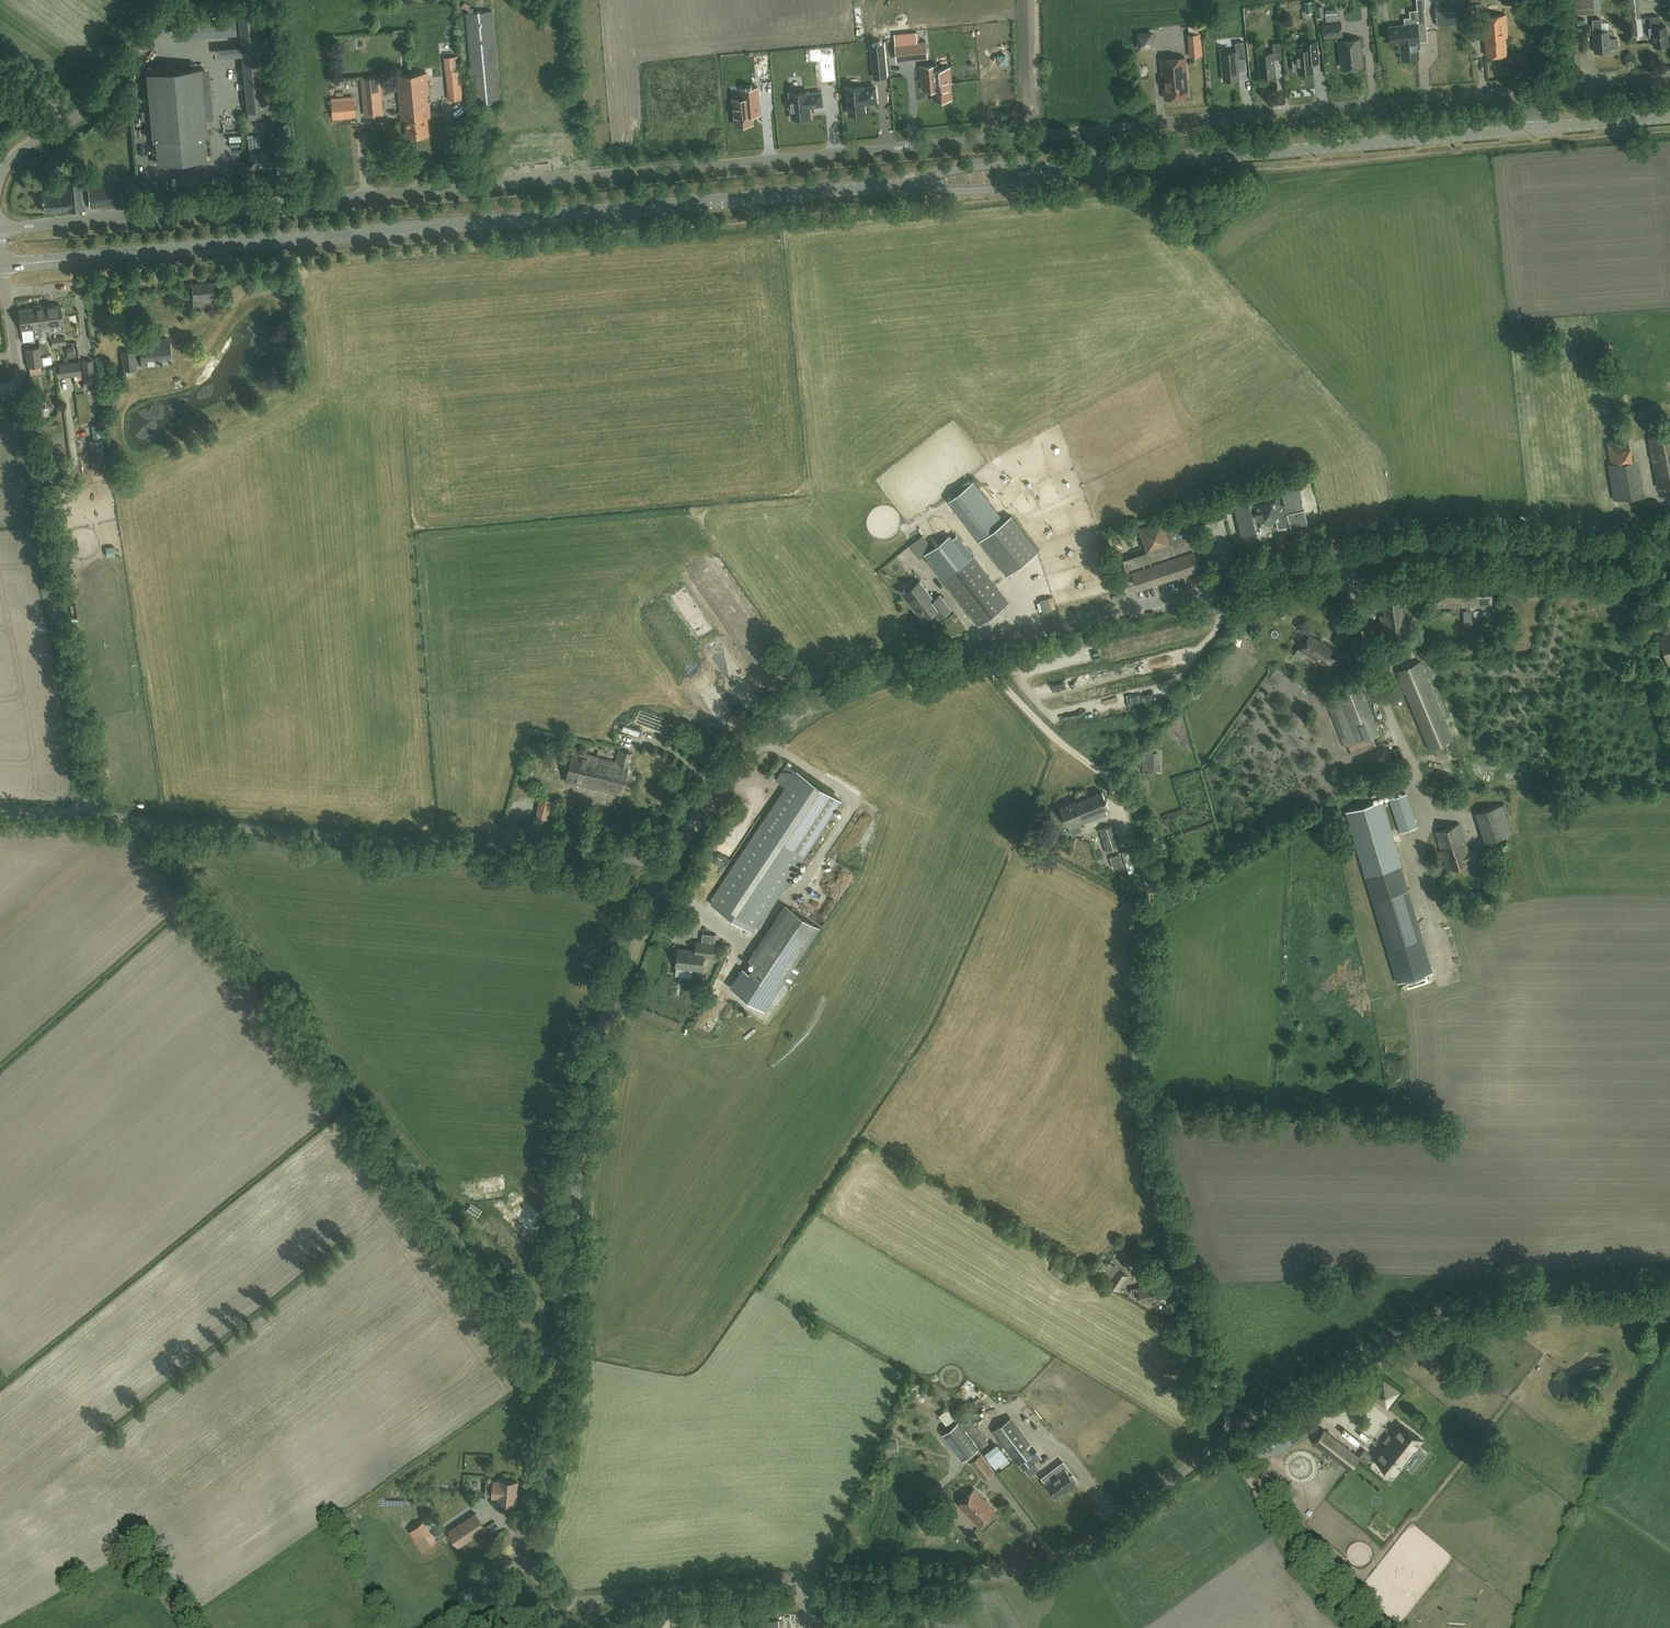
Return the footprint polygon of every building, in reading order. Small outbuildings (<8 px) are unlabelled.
[(1576,12),(1594,10),(1593,0),(1575,0),(1576,12)] [(1629,2),(1628,2),(1630,21),(1631,21),(1632,27),(1641,26),(1639,0),(1629,0),(1629,2)] [(1435,5),(1437,25),(1466,22),(1464,2),(1435,5)] [(1410,17),(1404,17),(1405,24),(1388,26),(1390,44),(1401,43),(1403,58),(1418,57),(1416,42),(1419,41),(1419,40),(1427,40),(1424,8),(1409,10),(1410,17)] [(238,12),(247,111),(274,108),(274,109),(283,108),(281,92),(273,92),(265,9),(238,12)] [(475,104),(501,101),(493,10),(466,12),(475,104)] [(1338,10),(1326,11),(1327,22),(1339,21),(1338,10)] [(1505,36),(1507,36),(1505,14),(1481,16),(1483,38),(1485,38),(1487,55),(1506,54),(1505,36)] [(1653,45),(1668,44),(1666,25),(1659,26),(1658,15),(1649,16),(1650,27),(1652,27),(1653,45)] [(1617,38),(1610,39),(1609,30),(1602,31),(1601,22),(1601,19),(1592,19),(1593,23),(1593,31),(1593,32),(1594,52),(1610,50),(1610,49),(1615,48),(1618,45),(1617,38)] [(1324,36),(1342,34),(1341,22),(1323,24),(1324,36)] [(894,33),(895,44),(909,43),(917,42),(916,31),(894,33)] [(1155,47),(1153,31),(1137,33),(1139,49),(1155,47)] [(1253,35),(1257,45),(1265,42),(1260,32),(1253,35)] [(1344,67),(1363,66),(1360,38),(1339,40),(1341,59),(1343,59),(1344,67)] [(1303,48),(1296,49),(1297,59),(1292,59),(1293,70),(1298,69),(1298,72),(1313,70),(1312,61),(1319,61),(1318,54),(1317,39),(1303,41),(1303,48)] [(926,41),(909,43),(910,57),(927,56),(926,41)] [(1274,58),(1282,57),(1280,41),(1272,42),(1273,51),(1258,52),(1260,75),(1275,74),(1274,58)] [(1235,42),(1236,51),(1221,52),(1223,80),(1238,78),(1237,59),(1245,58),(1243,42),(1235,42)] [(833,48),(819,50),(822,82),(836,81),(833,48)] [(884,48),(871,50),(874,76),(887,75),(884,48)] [(1201,48),(1190,48),(1191,57),(1202,56),(1201,48)] [(1006,55),(998,56),(998,64),(1006,63),(1006,55)] [(1164,98),(1176,98),(1188,97),(1186,58),(1162,59),(1163,77),(1164,98)] [(931,65),(920,66),(922,85),(922,90),(932,89),(933,100),(951,99),(950,83),(951,82),(950,67),(937,68),(937,65),(931,65)] [(201,68),(146,73),(152,140),(154,139),(156,162),(207,157),(205,135),(207,135),(201,68)] [(449,100),(463,99),(461,69),(446,70),(449,100)] [(234,71),(223,70),(222,77),(233,78),(234,71)] [(412,73),(417,135),(428,134),(426,117),(431,116),(427,72),(412,73)] [(417,135),(412,73),(397,75),(401,119),(405,119),(407,136),(417,135)] [(365,115),(383,113),(380,76),(361,78),(365,115)] [(344,82),(334,83),(334,92),(345,91),(344,82)] [(863,86),(846,87),(849,114),(865,112),(864,103),(876,102),(875,86),(863,87),(863,86)] [(753,123),(752,114),(760,113),(760,106),(758,87),(741,88),(742,97),(733,98),(735,124),(753,123)] [(790,98),(787,98),(788,107),(791,107),(792,118),(810,116),(809,105),(813,105),(813,106),(823,105),(821,92),(808,93),(808,90),(789,92),(790,98)] [(356,117),(354,98),(331,100),(333,119),(356,117)] [(289,123),(278,124),(280,139),(291,138),(289,123)] [(260,137),(248,138),(249,148),(251,147),(252,150),(249,150),(251,169),(261,168),(261,167),(275,165),(274,148),(259,149),(259,147),(261,146),(260,137)] [(43,191),(42,191),(43,199),(42,199),(42,201),(43,201),(44,204),(42,205),(42,209),(44,210),(44,212),(83,208),(80,182),(66,183),(67,194),(53,196),(53,193),(43,194),(43,191)] [(90,207),(122,204),(121,185),(88,188),(90,207)] [(215,299),(221,298),(221,290),(215,292),(214,281),(190,283),(193,303),(193,309),(213,308),(216,307),(215,299)] [(44,328),(63,325),(61,315),(64,313),(63,306),(60,305),(60,304),(45,306),(46,315),(41,316),(43,327),(44,327),(44,328)] [(34,308),(33,308),(34,320),(31,320),(32,328),(32,329),(33,329),(34,338),(43,337),(42,329),(44,328),(44,327),(43,327),(41,316),(46,315),(45,306),(40,307),(40,306),(39,305),(35,305),(34,306),(34,308)] [(34,320),(33,308),(19,310),(22,331),(32,329),(32,328),(31,320),(34,320)] [(134,364),(161,361),(160,354),(170,354),(168,338),(139,340),(140,350),(122,352),(124,369),(135,368),(134,364)] [(26,348),(28,365),(41,364),(39,346),(26,348)] [(95,381),(92,360),(82,362),(85,382),(95,381)] [(81,373),(79,362),(59,365),(60,376),(81,373)] [(48,411),(39,410),(38,422),(47,422),(48,411)] [(1669,484),(1669,434),(1648,438),(1652,459),(1657,486),(1669,484)] [(1606,441),(1610,464),(1633,461),(1630,447),(1629,447),(1628,437),(1606,441)] [(1004,521),(974,481),(949,500),(980,540),(979,540),(980,540),(979,540),(1006,575),(1038,551),(1011,515),(1004,521)] [(1248,498),(1249,501),(1234,504),(1241,536),(1249,534),(1250,539),(1254,541),(1261,539),(1263,536),(1260,525),(1276,521),(1278,530),(1291,527),(1292,532),(1309,527),(1304,510),(1302,502),(1303,502),(1297,481),(1281,485),(1282,489),(1248,498)] [(1234,498),(1243,495),(1241,487),(1232,490),(1234,498)] [(1140,528),(1148,552),(1123,560),(1128,575),(1133,574),(1137,586),(1149,582),(1199,566),(1196,559),(1186,527),(1191,525),(1186,512),(1162,520),(1140,528)] [(933,549),(925,555),(978,625),(1008,602),(973,556),(968,559),(950,536),(933,549)] [(923,556),(930,549),(920,540),(914,548),(923,556)] [(1435,606),(1491,605),(1490,578),(1476,578),(1476,575),(1434,576),(1435,606)] [(903,594),(914,610),(924,603),(921,599),(929,593),(920,581),(910,589),(907,585),(905,585),(900,589),(900,591),(903,594)] [(924,603),(914,610),(922,620),(933,611),(938,618),(950,609),(939,595),(947,589),(942,582),(929,593),(921,599),(924,603)] [(1408,603),(1406,589),(1377,592),(1378,608),(1385,607),(1386,614),(1379,615),(1381,636),(1404,633),(1401,604),(1408,603)] [(1659,635),(1669,664),(1669,663),(1669,631),(1659,635)] [(1330,669),(1336,659),(1329,654),(1333,649),(1311,634),(1301,649),(1322,663),(1321,664),(1330,669)] [(1430,748),(1453,739),(1420,661),(1397,671),(1430,748)] [(1360,686),(1338,695),(1326,699),(1344,746),(1379,732),(1360,686)] [(1304,708),(1305,721),(1318,720),(1317,707),(1304,708)] [(1393,739),(1386,741),(1391,752),(1397,750),(1393,739)] [(615,761),(595,756),(589,785),(622,793),(629,763),(631,751),(618,748),(615,761)] [(589,785),(595,756),(596,755),(580,751),(579,753),(572,751),(565,779),(589,785)] [(1143,769),(1156,769),(1156,752),(1143,752),(1143,769)] [(712,897),(757,927),(841,801),(786,764),(775,779),(786,787),(712,897)] [(1372,795),(1387,792),(1386,787),(1371,790),(1372,795)] [(1087,815),(1089,820),(1107,813),(1105,808),(1108,807),(1102,791),(1081,799),(1087,815)] [(1400,832),(1417,827),(1406,793),(1389,798),(1400,832)] [(542,798),(538,818),(548,820),(552,801),(542,798)] [(1081,799),(1060,808),(1063,814),(1062,815),(1063,817),(1064,816),(1067,823),(1069,828),(1072,834),(1082,830),(1080,824),(1089,820),(1087,815),(1081,799)] [(1433,972),(1381,801),(1347,811),(1398,982),(1406,980),(1408,988),(1429,981),(1427,973),(1433,972)] [(1099,829),(1104,846),(1106,850),(1120,846),(1116,835),(1117,835),(1113,824),(1099,829)] [(1468,850),(1460,824),(1436,831),(1447,869),(1471,862),(1471,860),(1479,857),(1476,847),(1468,850)] [(1118,856),(1111,858),(1114,868),(1121,866),(1118,856)] [(765,1010),(777,991),(798,960),(764,938),(731,988),(765,1010)] [(713,957),(714,944),(702,942),(699,942),(698,951),(678,948),(678,950),(676,950),(675,956),(677,956),(676,965),(677,966),(692,968),(692,969),(694,969),(702,971),(704,955),(713,957)] [(1061,1277),(1069,1264),(1058,1257),(1050,1270),(1061,1277)] [(1074,1286),(1081,1274),(1075,1270),(1067,1282),(1074,1286)] [(1117,1290),(1127,1276),(1117,1270),(1108,1283),(1117,1290)] [(1141,1303),(1165,1297),(1162,1281),(1130,1289),(1132,1295),(1139,1293),(1141,1303)] [(947,1423),(953,1419),(946,1409),(940,1414),(947,1423)] [(1291,1414),(1259,1436),(1274,1457),(1306,1434),(1291,1414)] [(1024,1470),(1033,1463),(1023,1449),(1026,1447),(1006,1420),(992,1431),(1012,1457),(1014,1456),(1024,1470)] [(978,1449),(957,1423),(943,1434),(963,1460),(978,1449)] [(1395,1474),(1422,1440),(1402,1424),(1375,1458),(1395,1474)] [(1359,1457),(1324,1430),(1315,1442),(1349,1470),(1359,1457)] [(989,1448),(999,1461),(1008,1454),(998,1440),(989,1448)] [(899,1442),(887,1445),(890,1454),(901,1451),(899,1442)] [(994,1471),(981,1453),(970,1461),(983,1479),(994,1471)] [(1068,1490),(1076,1483),(1066,1469),(1065,1470),(1060,1464),(1043,1477),(1047,1483),(1046,1483),(1056,1495),(1066,1487),(1068,1490)] [(498,1503),(515,1505),(517,1482),(500,1480),(499,1482),(493,1481),(492,1497),(498,1497),(498,1503)] [(974,1488),(958,1504),(978,1525),(994,1510),(974,1488)] [(448,1531),(458,1546),(485,1528),(475,1513),(448,1531)] [(425,1533),(417,1537),(424,1551),(432,1547),(425,1533)] [(739,1623),(739,1627),(780,1627),(779,1619),(739,1623)]
